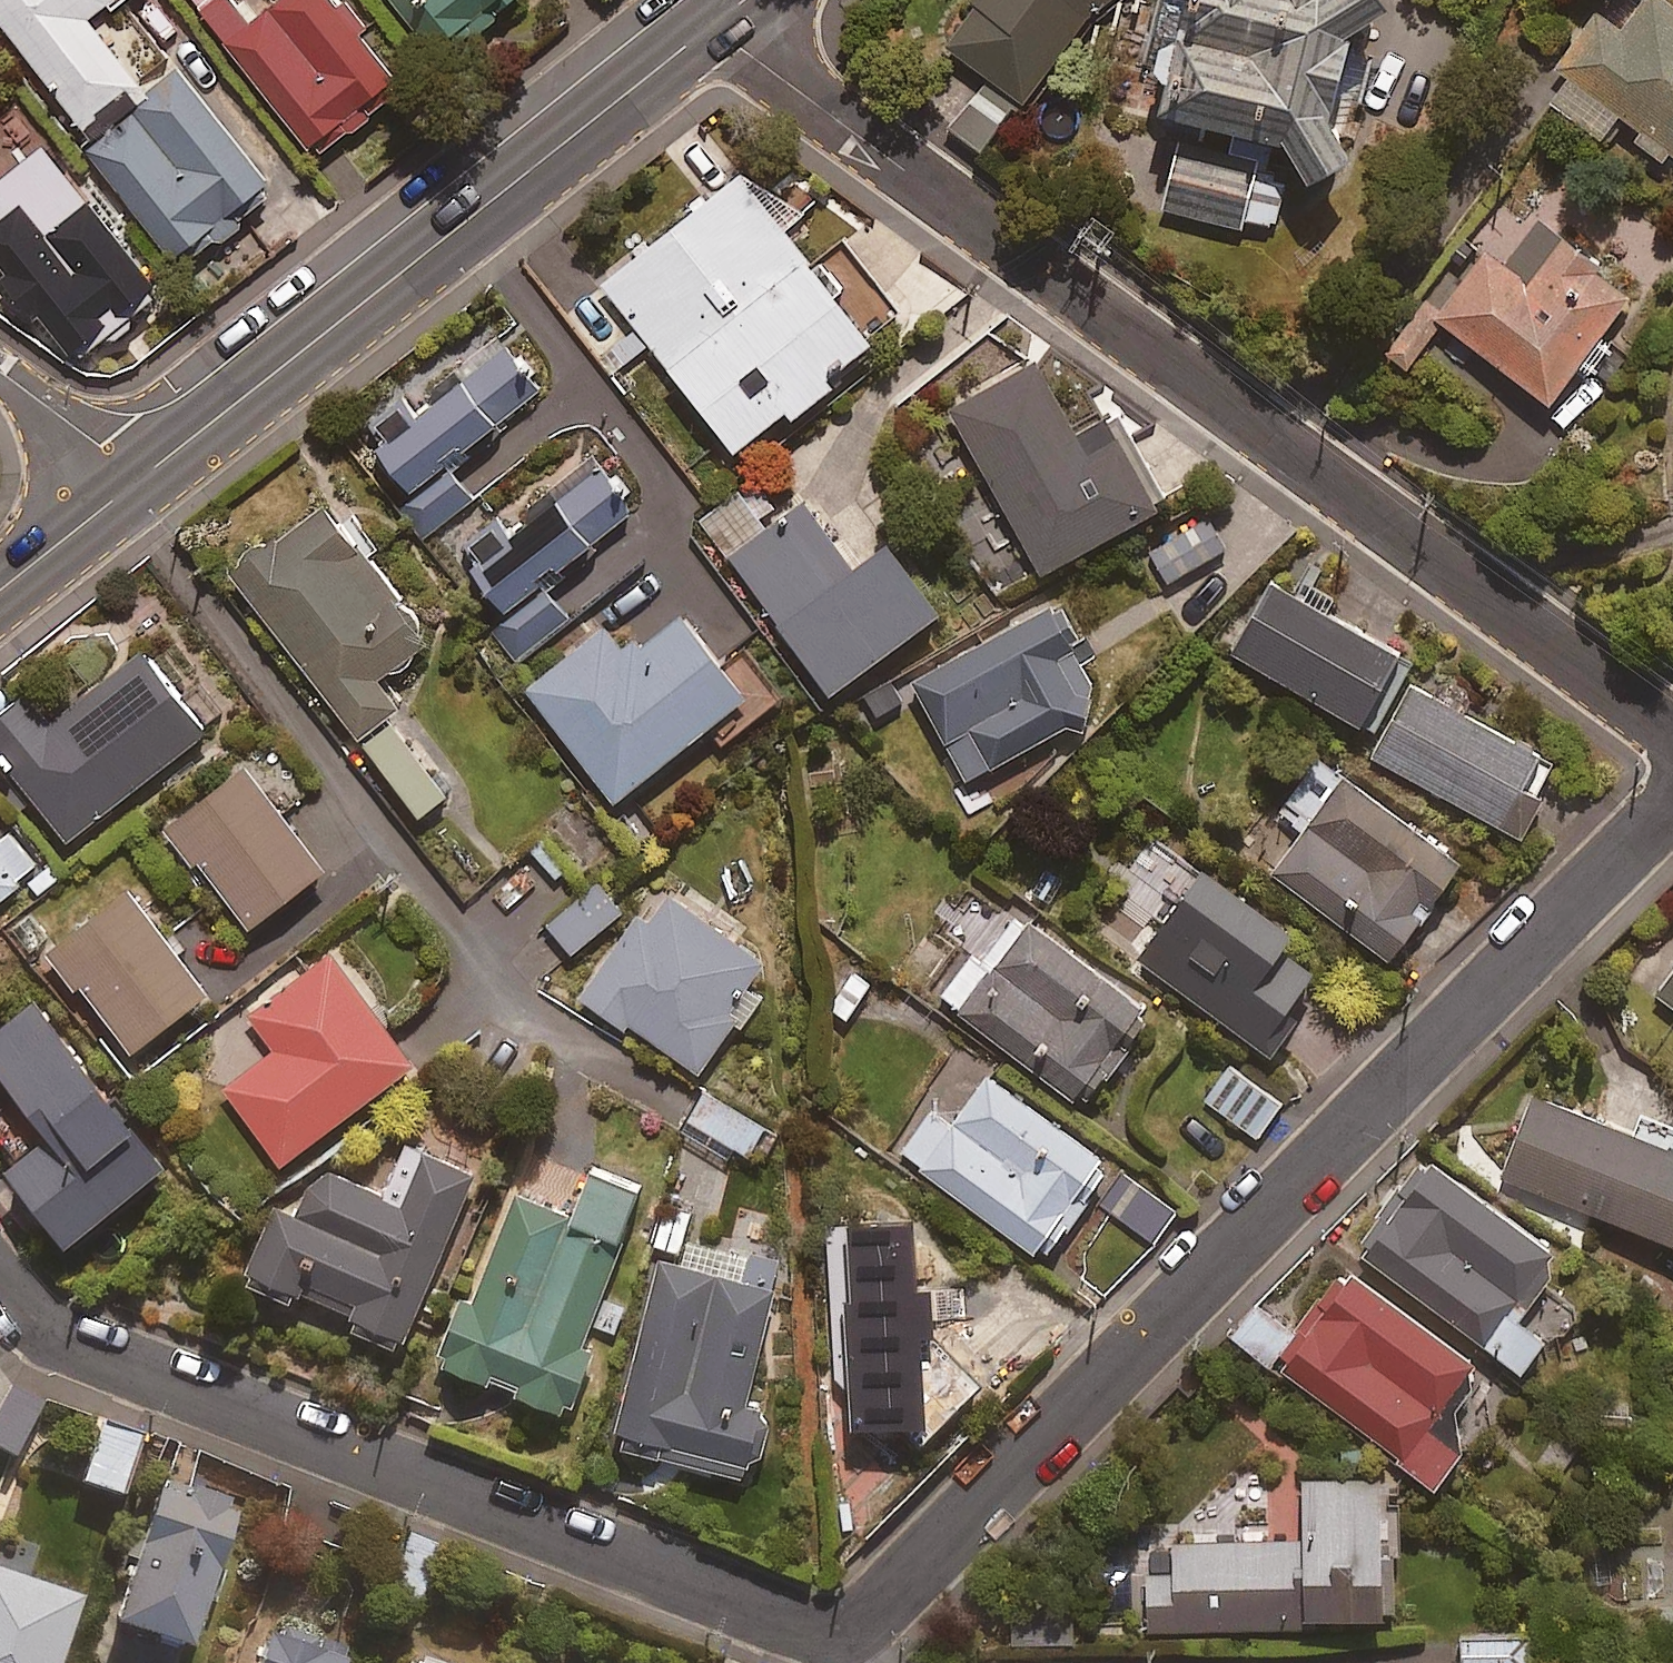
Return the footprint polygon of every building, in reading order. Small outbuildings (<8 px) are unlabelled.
[(84,7),(93,0),(0,0),(0,15),(87,125),(143,81),(84,7)] [(336,0),(264,0),(222,33),(315,151),(402,83),(336,0)] [(425,45),(467,13),(477,25),(510,0),(390,0),(425,45)] [(1099,0),(966,0),(943,38),(986,73),(962,100),(950,125),(987,150),(1088,9),(1099,0)] [(1388,16),(1381,0),(1193,0),(1166,130),(1240,145),(1232,186),(1178,176),(1166,244),(1253,260),(1255,249),(1283,254),(1290,214),(1278,212),(1280,202),(1264,199),(1273,152),(1296,157),(1313,191),(1354,170),(1329,118),(1346,36),(1388,16)] [(1637,125),(1630,135),(1660,155),(1667,145),(1672,149),(1672,0),(1608,0),(1607,0),(1596,0),(1553,63),(1561,68),(1545,92),(1600,129),(1614,109),(1637,125)] [(277,185),(180,62),(83,139),(180,262),(277,185)] [(75,354),(158,287),(40,140),(0,172),(0,260),(75,354)] [(826,363),(870,328),(832,282),(842,274),(820,247),(810,255),(737,167),(600,279),(732,439),(784,396),(791,404),(832,370),(826,363)] [(1545,393),(1576,354),(1608,380),(1630,352),(1597,327),(1630,285),(1517,196),(1434,302),(1421,292),(1383,341),(1406,359),(1443,313),(1545,393)] [(509,401),(534,382),(488,322),(363,418),(416,486),(396,502),(423,537),(477,495),(457,469),(523,419),(509,401)] [(1088,442),(1032,351),(945,404),(1042,564),(1157,494),(1115,425),(1088,442)] [(492,513),(467,532),(483,552),(467,565),(501,608),(486,620),(517,658),(570,616),(548,589),(601,547),(592,536),(629,506),(595,463),(507,532),(492,513)] [(828,571),(754,474),(701,515),(829,681),(940,596),(886,527),(828,571)] [(228,561),(359,732),(399,698),(378,671),(389,662),(406,661),(412,645),(428,633),(319,491),(228,561)] [(1227,542),(1207,511),(1149,550),(1169,581),(1227,542)] [(1411,654),(1269,576),(1231,644),(1372,723),(1411,654)] [(908,669),(964,771),(1066,716),(1083,717),(1095,678),(1070,633),(1081,627),(1064,595),(1053,601),(1049,593),(908,669)] [(641,633),(629,619),(614,631),(603,617),(524,680),(611,789),(743,684),(678,603),(641,633)] [(0,698),(0,738),(1,737),(20,762),(14,766),(66,834),(206,726),(141,641),(48,712),(23,680),(0,698)] [(1554,750),(1409,677),(1371,752),(1516,825),(1554,750)] [(389,714),(361,736),(416,807),(444,784),(389,714)] [(1458,852),(1319,751),(1276,810),(1300,828),(1272,867),(1387,951),(1458,852)] [(241,758),(160,824),(191,862),(198,857),(247,917),(321,857),(241,758)] [(34,864),(7,830),(0,835),(0,890),(34,864)] [(1287,913),(1199,853),(1133,949),(1270,1043),(1298,1002),(1286,993),(1310,958),(1274,933),(1287,913)] [(620,903),(596,877),(547,921),(571,947),(620,903)] [(204,982),(124,881),(49,940),(129,1041),(204,982)] [(742,976),(760,950),(743,938),(749,929),(692,888),(686,897),(667,884),(658,896),(651,891),(580,992),(621,1021),(627,1014),(695,1063),(732,1012),(741,1018),(761,990),(742,976)] [(979,958),(969,950),(938,993),(1083,1096),(1153,998),(1019,902),(979,958)] [(223,1080),(283,1158),(393,1073),(390,1069),(413,1051),(331,943),(248,1007),(274,1040),(223,1080)] [(1658,991),(1672,1001),(1672,970),(1658,991)] [(22,1090),(0,1108),(0,1129),(13,1146),(4,1153),(65,1231),(159,1156),(29,991),(0,1014),(0,1063),(22,1090)] [(1280,1098),(1229,1062),(1204,1098),(1255,1134),(1280,1098)] [(1110,1157),(984,1066),(947,1116),(928,1103),(897,1147),(1042,1251),(1110,1157)] [(741,1106),(703,1086),(686,1117),(724,1137),(741,1106)] [(1531,1086),(1500,1171),(1672,1234),(1672,1138),(1531,1086)] [(350,1306),(346,1315),(390,1334),(394,1325),(402,1328),(473,1164),(422,1142),(399,1195),(323,1162),(301,1212),(275,1201),(244,1270),(286,1288),(290,1279),(350,1306)] [(1556,1244),(1427,1151),(1359,1244),(1519,1360),(1543,1328),(1512,1306),(1556,1244)] [(645,1179),(585,1155),(567,1201),(514,1180),(471,1291),(460,1286),(435,1350),(567,1402),(591,1340),(583,1336),(645,1179)] [(1176,1210),(1129,1176),(1105,1208),(1152,1242),(1176,1210)] [(827,1226),(825,1350),(914,1438),(973,1376),(917,1311),(918,1227),(827,1226)] [(618,1439),(744,1468),(750,1444),(759,1446),(770,1398),(746,1393),(777,1256),(676,1234),(672,1254),(660,1252),(618,1439)] [(1269,1362),(1273,1357),(1401,1449),(1397,1455),(1432,1480),(1461,1440),(1432,1419),(1478,1355),(1344,1258),(1292,1330),(1256,1301),(1231,1333),(1269,1362)] [(8,1382),(0,1396),(0,1445),(11,1451),(39,1400),(8,1382)] [(138,1430),(100,1416),(78,1475),(116,1489),(138,1430)] [(1377,1472),(1288,1476),(1291,1531),(1138,1539),(1142,1624),(1307,1616),(1306,1602),(1398,1598),(1396,1549),(1380,1550),(1377,1472)] [(107,1613),(192,1641),(204,1605),(212,1607),(224,1571),(216,1568),(237,1502),(152,1475),(107,1613)] [(0,1564),(0,1662),(53,1662),(79,1592),(0,1564)] [(1073,1637),(1070,1600),(1009,1604),(1012,1641),(1073,1637)] [(243,1662),(328,1662),(334,1644),(259,1618),(243,1662)] [(1530,1638),(1462,1640),(1463,1662),(1531,1662),(1530,1638)] [(413,1649),(411,1656),(396,1651),(392,1662),(456,1662),(413,1649)]
